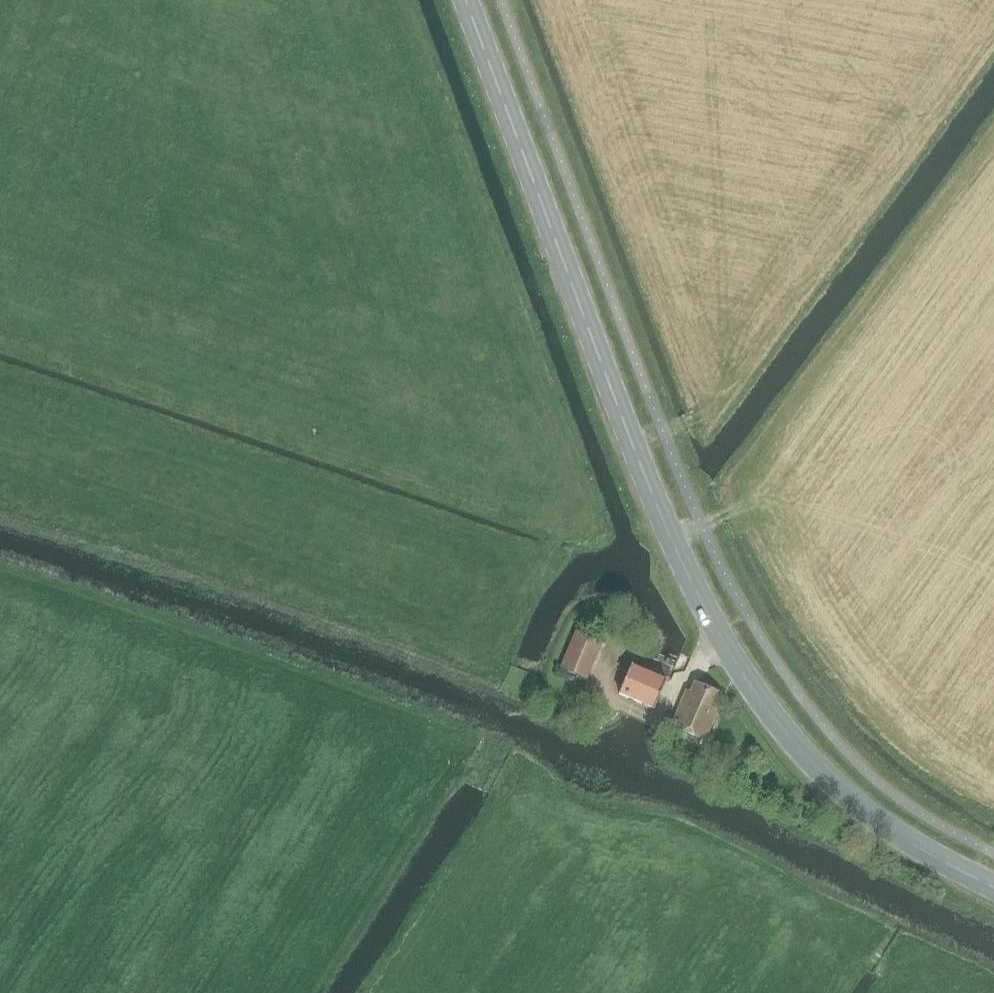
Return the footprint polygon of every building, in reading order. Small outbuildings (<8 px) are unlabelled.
[(576,630),(559,668),(587,680),(603,642),(576,630)] [(665,681),(630,665),(625,678),(618,693),(654,708),(665,681)] [(670,726),(704,740),(720,704),(715,702),(718,694),(694,684),(691,692),(686,690),(670,726)]
